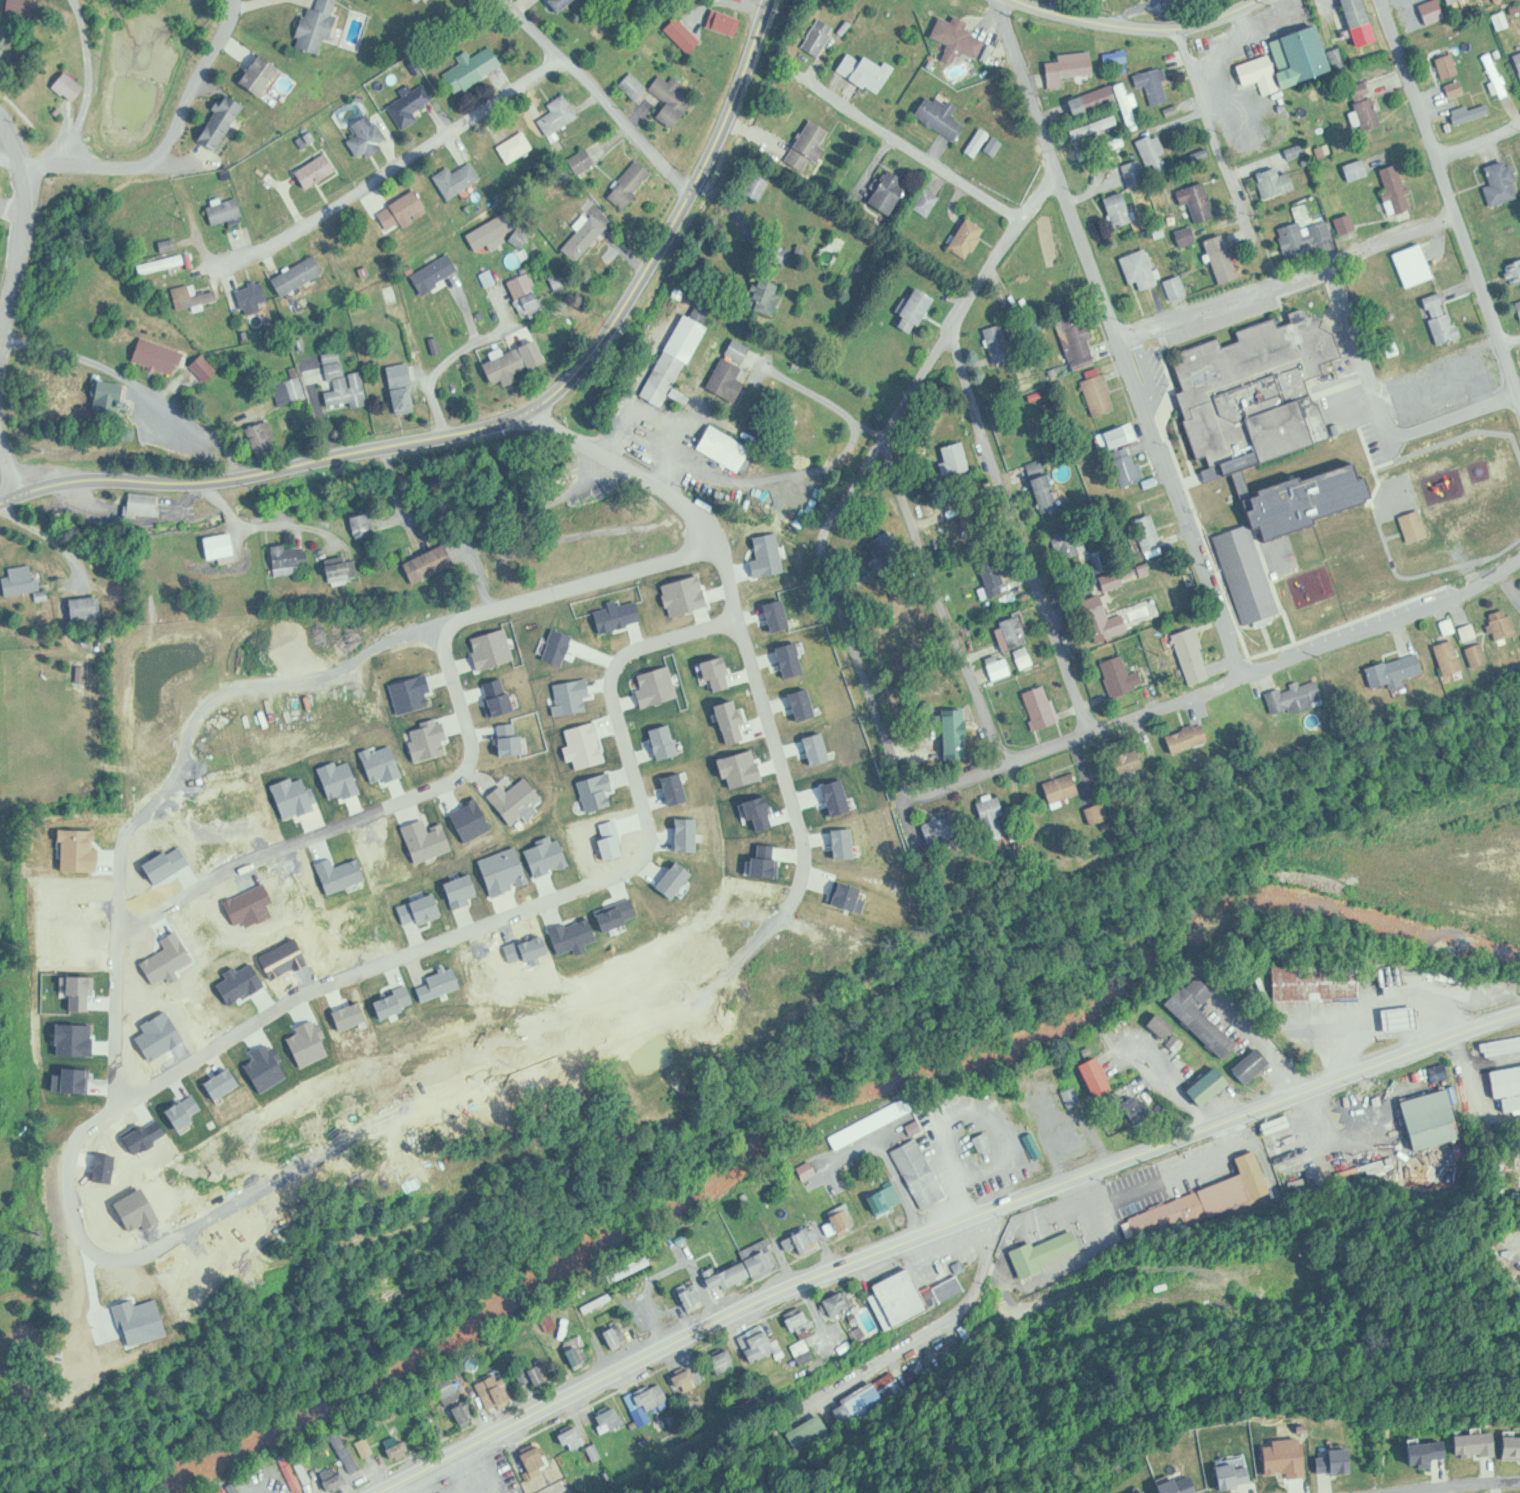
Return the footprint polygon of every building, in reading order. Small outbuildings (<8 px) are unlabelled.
[(11,12),(39,12),(39,0),(11,0),(11,12)] [(340,0),(320,0),(319,7),(309,4),(298,46),(327,53),(340,0)] [(560,12),(577,0),(551,0),(560,12)] [(1360,46),(1381,39),(1368,0),(1345,0),(1360,46)] [(746,18),(716,7),(710,25),(739,36),(746,18)] [(933,17),(925,36),(944,44),(939,62),(947,64),(951,56),(958,58),(960,51),(974,57),(983,40),(970,36),(971,32),(962,29),(966,23),(950,15),(947,21),(933,17)] [(705,40),(680,16),(668,28),(692,53),(705,40)] [(804,46),(821,56),(838,27),(821,17),(804,46)] [(1275,53),(1234,66),(1241,87),(1262,81),(1265,93),(1336,71),(1322,24),(1271,40),(1275,53)] [(441,73),(452,93),(500,63),(488,44),(469,55),(464,47),(454,54),(457,62),(441,73)] [(844,50),(832,69),(875,95),(892,67),(881,60),(877,66),(860,55),(857,60),(844,50)] [(1097,73),(1095,51),(1062,54),(1063,60),(1048,62),(1051,88),(1066,86),(1065,76),(1097,73)] [(1129,62),(1129,51),(1108,51),(1108,62),(1129,62)] [(1519,83),(1519,51),(1509,56),(1519,83)] [(264,97),(285,69),(263,52),(242,81),(264,97)] [(1438,58),(1445,79),(1462,73),(1455,52),(1438,58)] [(1139,88),(1149,86),(1154,106),(1174,101),(1164,67),(1135,75),(1139,88)] [(89,86),(71,69),(56,84),(75,102),(89,86)] [(651,88),(634,72),(622,84),(639,100),(651,88)] [(652,89),(670,101),(660,116),(677,128),(697,98),(662,74),(652,89)] [(1084,94),(1089,112),(1123,102),(1131,131),(1142,128),(1135,106),(1138,105),(1130,80),(1084,94)] [(1467,91),(1464,80),(1448,85),(1451,96),(1467,91)] [(1366,130),(1384,125),(1372,82),(1353,87),(1360,112),(1355,114),(1358,125),(1364,123),(1366,130)] [(395,90),(408,83),(411,90),(422,85),(430,98),(419,105),(411,112),(415,119),(399,128),(385,106),(399,97),(395,90)] [(200,141),(220,152),(247,103),(227,92),(200,141)] [(533,121),(544,136),(576,116),(561,93),(544,103),(549,112),(533,121)] [(921,95),(912,111),(917,113),(914,119),(952,142),(964,126),(954,120),(955,117),(950,114),(957,105),(947,99),(945,102),(933,96),(930,100),(921,95)] [(1492,112),(1488,100),(1453,112),(1458,124),(1492,112)] [(343,141),(354,158),(362,153),(366,158),(381,149),(377,142),(385,137),(374,122),(365,126),(360,118),(349,125),(354,134),(343,141)] [(806,119),(787,147),(814,164),(825,149),(819,147),(828,132),(806,119)] [(991,133),(983,128),(968,150),(976,155),(991,133)] [(492,147),(504,164),(531,148),(519,130),(492,147)] [(1161,132),(1140,139),(1150,168),(1167,163),(1164,156),(1169,155),(1161,132)] [(581,173),(599,161),(589,147),(572,159),(581,173)] [(291,172),(301,190),(333,170),(322,153),(291,172)] [(1346,165),(1352,181),(1372,174),(1366,157),(1346,165)] [(632,159),(605,195),(619,209),(648,175),(632,159)] [(1481,166),(1501,159),(1503,164),(1509,163),(1516,180),(1510,183),(1514,197),(1489,207),(1481,186),(1486,185),(1481,166)] [(1124,165),(1131,188),(1147,183),(1140,160),(1124,165)] [(430,177),(443,199),(478,178),(467,162),(450,172),(446,167),(430,177)] [(1383,168),(1390,190),(1385,192),(1393,215),(1415,208),(1400,163),(1383,168)] [(1252,174),(1261,200),(1294,190),(1287,171),(1275,175),(1273,166),(1252,174)] [(908,188),(902,185),(907,176),(891,168),(872,202),(894,215),(908,188)] [(746,191),(762,201),(774,180),(758,171),(746,191)] [(1180,189),(1184,205),(1192,203),(1198,222),(1219,216),(1208,180),(1180,189)] [(930,216),(943,194),(928,185),(915,207),(930,216)] [(375,214),(384,229),(396,223),(400,228),(411,222),(407,216),(413,212),(416,218),(427,212),(413,188),(375,214)] [(1117,227),(1137,220),(1126,190),(1106,197),(1117,227)] [(204,207),(204,215),(208,225),(240,215),(233,195),(219,202),(218,196),(206,199),(208,205),(204,207)] [(520,226),(511,209),(473,230),(484,249),(506,237),(504,234),(520,226)] [(1337,218),(1343,234),(1359,227),(1354,212),(1337,218)] [(558,249),(574,262),(605,226),(591,213),(558,249)] [(964,217),(944,249),(962,261),(982,227),(964,217)] [(1288,254),(1337,241),(1331,220),(1306,226),(1304,220),(1280,226),(1288,254)] [(1178,231),(1184,247),(1200,241),(1195,225),(1178,231)] [(1241,277),(1227,232),(1208,238),(1222,284),(1241,277)] [(164,253),(180,249),(177,237),(161,241),(164,253)] [(1397,254),(1409,286),(1436,275),(1423,243),(1397,254)] [(1115,258),(1124,284),(1131,281),(1136,290),(1155,285),(1153,278),(1158,278),(1154,267),(1150,270),(1142,247),(1115,258)] [(407,276),(417,296),(437,286),(433,283),(458,269),(446,252),(407,276)] [(188,263),(185,253),(140,264),(143,274),(188,263)] [(267,279),(271,290),(276,297),(321,272),(311,254),(267,279)] [(1509,262),(1513,284),(1519,282),(1519,259),(1509,262)] [(509,282),(525,316),(547,306),(531,271),(509,282)] [(1189,295),(1184,274),(1167,279),(1173,300),(1189,295)] [(787,286),(764,277),(752,306),(775,315),(787,286)] [(231,290),(237,308),(241,307),(242,316),(258,311),(256,302),(265,300),(259,281),(253,284),(252,281),(245,282),(245,286),(231,290)] [(166,287),(171,311),(215,299),(211,289),(195,292),(191,282),(166,287)] [(939,297),(921,286),(898,323),(916,334),(939,297)] [(1426,297),(1440,344),(1465,336),(1461,322),(1455,324),(1444,292),(1426,297)] [(1177,362),(1187,389),(1180,392),(1189,418),(1186,419),(1198,452),(1202,452),(1203,455),(1209,453),(1214,466),(1256,449),(1262,464),(1336,437),(1324,402),(1317,403),(1309,380),(1329,373),(1325,364),(1347,356),(1338,330),(1325,324),(1327,318),(1306,307),(1293,312),(1296,320),(1281,325),(1278,316),(1239,330),(1242,339),(1227,344),(1224,336),(1183,350),(1186,359),(1177,362)] [(1101,362),(1086,312),(1064,318),(1073,346),(1068,348),(1075,369),(1101,362)] [(644,396),(668,408),(709,324),(685,313),(644,396)] [(1008,323),(988,327),(994,363),(1015,359),(1008,323)] [(178,374),(184,348),(142,338),(136,363),(178,374)] [(746,361),(753,347),(737,338),(729,353),(746,361)] [(509,385),(521,379),(518,373),(528,368),(517,348),(487,363),(496,383),(506,378),(509,385)] [(326,354),(333,390),(328,391),(331,406),(353,402),(355,408),(370,405),(364,372),(347,375),(343,351),(326,354)] [(192,365),(208,382),(221,370),(205,353),(192,365)] [(709,387),(731,398),(747,368),(725,356),(709,387)] [(1084,380),(1095,416),(1118,409),(1107,373),(1084,380)] [(283,405),(310,398),(303,375),(276,383),(283,405)] [(131,400),(127,399),(131,385),(101,377),(94,406),(127,415),(131,400)] [(400,409),(415,406),(411,387),(396,390),(400,409)] [(249,428),(260,456),(283,447),(272,418),(249,428)] [(1140,438),(1134,421),(1099,434),(1105,450),(1140,438)] [(742,472),(755,448),(713,425),(700,448),(742,472)] [(944,445),(947,475),(970,472),(967,443),(944,445)] [(1113,453),(1125,486),(1145,478),(1134,445),(1113,453)] [(1043,512),(1062,506),(1048,459),(1030,465),(1043,512)] [(160,516),(160,493),(130,493),(130,516),(160,516)] [(988,532),(982,508),(964,513),(970,537),(988,532)] [(1431,535),(1420,508),(1401,516),(1412,543),(1431,535)] [(379,532),(374,511),(352,516),(357,538),(379,532)] [(1166,552),(1155,513),(1137,518),(1148,557),(1166,552)] [(1214,535),(1252,520),(1284,612),(1246,625),(1214,535)] [(1285,557),(1290,572),(1285,574),(1292,596),(1315,588),(1313,583),(1339,574),(1341,578),(1367,569),(1397,559),(1391,541),(1380,544),(1373,524),(1350,532),(1351,534),(1334,539),(1333,535),(1298,548),(1299,552),(1285,557)] [(1081,552),(1071,527),(1052,535),(1062,560),(1081,552)] [(751,536),(774,532),(787,574),(751,575),(746,560),(752,558),(751,536)] [(208,536),(211,558),(237,555),(235,533),(208,536)] [(406,561),(415,582),(471,558),(465,545),(455,549),(452,541),(406,561)] [(289,548),(288,543),(275,544),(277,574),(303,572),(303,563),(311,563),(311,547),(289,548)] [(1098,573),(1124,564),(1117,543),(1091,552),(1098,573)] [(990,594),(1007,590),(999,555),(982,559),(990,594)] [(353,583),(353,557),(331,557),(331,583),(353,583)] [(3,572),(8,596),(41,590),(36,566),(3,572)] [(1108,591),(1128,582),(1122,569),(1102,578),(1108,591)] [(559,583),(561,574),(555,572),(552,581),(559,583)] [(657,583),(666,617),(708,607),(694,572),(676,576),(657,583)] [(775,589),(815,582),(828,624),(787,632),(785,624),(767,628),(756,604),(778,598),(775,589)] [(569,600),(575,616),(589,612),(597,632),(640,619),(633,602),(641,598),(635,585),(569,600)] [(1097,642),(1118,635),(1104,593),(1083,601),(1097,642)] [(103,595),(72,597),(74,618),(105,615),(103,595)] [(1499,610),(1499,637),(1519,637),(1519,610),(1499,610)] [(1002,616),(1003,645),(1026,645),(1026,616),(1002,616)] [(467,635),(471,649),(464,651),(475,674),(509,661),(513,667),(524,664),(512,618),(500,620),(500,626),(467,635)] [(1466,628),(1472,641),(1485,636),(1479,622),(1466,628)] [(549,625),(545,640),(539,637),(532,649),(540,652),(537,658),(558,667),(570,634),(549,625)] [(1175,634),(1192,684),(1214,677),(1198,626),(1175,634)] [(769,645),(782,675),(801,673),(798,654),(802,651),(801,640),(795,643),(791,638),(769,645)] [(1443,645),(1454,676),(1472,669),(1461,638),(1443,645)] [(1474,647),(1483,669),(1499,662),(1491,640),(1474,647)] [(1016,651),(1024,669),(1037,662),(1028,645),(1016,651)] [(1093,659),(1108,696),(1142,683),(1137,669),(1128,672),(1118,650),(1093,659)] [(671,652),(688,708),(679,709),(674,697),(635,707),(630,687),(636,684),(634,677),(650,668),(664,664),(660,655),(671,652)] [(694,658),(697,683),(707,681),(709,693),(733,687),(721,652),(694,658)] [(1373,666),(1379,689),(1433,675),(1427,652),(1373,666)] [(989,658),(995,679),(1015,673),(1009,656),(1000,659),(998,655),(989,658)] [(567,676),(594,715),(603,709),(576,669),(567,676)] [(383,681),(394,719),(437,708),(426,670),(383,681)] [(603,678),(633,712),(641,705),(610,671),(603,678)] [(694,703),(681,671),(672,675),(686,706),(694,703)] [(498,672),(509,708),(487,719),(478,700),(486,699),(480,681),(498,672)] [(583,676),(545,683),(551,716),(587,709),(583,699),(583,676)] [(1261,692),(1268,715),(1321,700),(1314,678),(1298,683),(1296,679),(1287,681),(1288,687),(1279,690),(1278,686),(1261,692)] [(1016,691),(1031,730),(1056,723),(1042,683),(1028,684),(1016,691)] [(782,693),(796,723),(822,713),(818,704),(811,705),(806,686),(782,693)] [(707,703),(723,744),(743,740),(737,721),(743,719),(731,696),(707,703)] [(434,727),(409,699),(402,705),(427,733),(434,727)] [(305,709),(331,744),(339,738),(313,703),(305,709)] [(948,709),(949,758),(971,758),(970,708),(948,709)] [(510,716),(539,709),(546,749),(518,759),(518,752),(496,757),(491,737),(497,738),(495,724),(510,716)] [(407,728),(411,738),(402,741),(410,763),(446,754),(441,741),(448,738),(442,719),(436,720),(433,716),(419,719),(407,728)] [(593,719),(550,733),(561,772),(607,760),(593,719)] [(1160,736),(1167,754),(1207,739),(1199,721),(1160,736)] [(666,722),(643,725),(653,763),(678,752),(666,722)] [(633,730),(654,753),(660,747),(640,725),(633,730)] [(798,736),(808,767),(830,759),(820,729),(798,736)] [(355,748),(366,781),(375,777),(380,786),(401,777),(390,743),(367,751),(355,748)] [(516,773),(498,745),(489,751),(507,779),(516,773)] [(713,759),(716,778),(724,774),(726,788),(761,778),(748,747),(729,751),(713,759)] [(448,772),(426,748),(418,754),(440,779),(448,772)] [(1127,780),(1152,770),(1143,749),(1118,759),(1127,780)] [(491,771),(472,756),(468,762),(486,776),(491,771)] [(312,764),(324,800),(335,792),(338,801),(358,791),(349,760),(334,767),(330,758),(312,764)] [(656,775),(665,803),(687,802),(681,782),(686,781),(683,769),(656,775)] [(610,771),(569,779),(584,816),(609,805),(605,792),(614,789),(610,771)] [(815,779),(827,813),(851,808),(839,773),(815,779)] [(1040,779),(1046,802),(1075,792),(1070,773),(1040,779)] [(264,782),(279,822),(319,810),(305,775),(292,781),(290,775),(264,782)] [(483,793),(509,823),(520,814),(528,822),(534,814),(532,805),(542,801),(522,776),(502,790),(497,782),(483,793)] [(736,795),(741,818),(749,818),(754,831),(776,823),(765,793),(736,795)] [(446,810),(458,844),(489,829),(472,795),(446,810)] [(1008,839),(1008,799),(989,799),(989,839),(1008,839)] [(1118,820),(1114,803),(1094,808),(1097,824),(1118,820)] [(639,821),(648,819),(645,805),(636,807),(639,821)] [(593,838),(599,862),(620,853),(617,832),(623,831),(616,814),(599,820),(604,832),(593,838)] [(397,826),(414,864),(451,850),(443,822),(426,826),(420,816),(397,826)] [(545,819),(555,849),(564,846),(555,816),(545,819)] [(670,816),(669,847),(693,850),(695,816),(670,816)] [(927,825),(934,844),(957,836),(951,817),(927,825)] [(452,868),(465,866),(455,819),(442,821),(452,868)] [(88,826),(50,825),(49,837),(54,870),(99,874),(97,862),(86,838),(88,826)] [(474,828),(481,857),(493,855),(486,825),(474,828)] [(826,825),(828,857),(858,855),(858,844),(849,843),(848,825),(826,825)] [(363,882),(373,881),(366,832),(357,834),(363,882)] [(556,835),(567,863),(528,879),(520,846),(534,842),(530,836),(546,832),(548,838),(556,835)] [(866,851),(861,838),(850,842),(855,855),(866,851)] [(135,863),(152,887),(192,863),(179,841),(135,863)] [(754,841),(753,855),(741,856),(740,874),(775,877),(778,859),(770,857),(772,844),(754,841)] [(231,848),(245,891),(257,888),(243,845),(231,848)] [(474,859),(487,897),(523,883),(510,845),(474,859)] [(199,893),(193,874),(197,873),(189,848),(176,852),(189,896),(199,893)] [(311,862),(324,895),(365,881),(356,856),(332,864),(328,856),(311,862)] [(671,858),(650,886),(667,898),(687,871),(671,858)] [(655,859),(646,862),(653,883),(662,880),(655,859)] [(436,878),(448,909),(477,896),(466,870),(436,878)] [(860,901),(867,894),(844,872),(838,879),(860,901)] [(834,878),(823,902),(848,911),(857,886),(834,878)] [(220,901),(230,925),(239,921),(242,928),(271,915),(265,904),(269,901),(264,880),(220,901)] [(391,888),(398,932),(407,931),(400,887),(391,888)] [(393,905),(399,926),(410,919),(416,927),(438,917),(429,891),(393,905)] [(592,912),(599,931),(640,916),(631,894),(611,903),(592,912)] [(462,924),(471,920),(463,902),(455,906),(462,924)] [(234,957),(226,905),(215,907),(223,958),(234,957)] [(242,909),(256,953),(266,949),(252,906),(242,909)] [(188,961),(202,957),(189,910),(175,914),(188,961)] [(147,917),(156,960),(166,958),(157,914),(147,917)] [(546,930),(556,956),(570,948),(575,955),(587,949),(583,942),(592,938),(586,916),(546,930)] [(157,937),(161,947),(131,965),(147,986),(163,976),(169,982),(178,977),(173,971),(192,960),(173,929),(157,937)] [(500,945),(507,965),(525,958),(529,965),(539,962),(537,957),(545,953),(539,932),(500,945)] [(292,937),(306,958),(264,977),(254,954),(292,937)] [(211,984),(226,1005),(263,986),(248,959),(232,969),(229,964),(221,968),(223,978),(211,984)] [(411,984),(419,1000),(459,984),(451,965),(422,975),(425,982),(411,984)] [(1362,1000),(1362,965),(1276,965),(1276,1001),(1362,1000)] [(90,973),(38,971),(38,1012),(70,1014),(69,1008),(87,1010),(87,996),(93,996),(90,973)] [(1227,1060),(1241,1045),(1203,1008),(1219,992),(1199,973),(1169,1004),(1227,1060)] [(411,974),(400,977),(407,1003),(418,999),(411,974)] [(369,985),(387,1026),(396,1022),(378,982),(369,985)] [(367,997),(375,1017),(411,1003),(403,983),(386,990),(367,997)] [(309,1034),(290,992),(281,997),(299,1039),(309,1034)] [(340,1031),(319,993),(310,998),(331,1037),(340,1031)] [(326,1009),(335,1030),(355,1023),(358,1030),(367,1026),(359,999),(326,1009)] [(132,1036),(148,1061),(182,1036),(166,1007),(132,1022),(138,1031),(132,1036)] [(1387,1007),(1387,1030),(1419,1030),(1419,1007),(1387,1007)] [(1150,1024),(1169,1040),(1179,1028),(1160,1012),(1150,1024)] [(118,1018),(138,1063),(148,1058),(129,1014),(118,1018)] [(282,1037),(295,1066),(335,1053),(322,1016),(311,1023),(308,1018),(291,1023),(292,1031),(282,1037)] [(85,1021),(50,1022),(47,1034),(46,1043),(51,1044),(50,1056),(94,1056),(95,1036),(87,1035),(85,1021)] [(1484,1051),(1487,1051),(1488,1056),(1519,1050),(1519,1036),(1483,1043),(1484,1051)] [(240,1064),(256,1095),(290,1076),(272,1043),(265,1046),(263,1041),(247,1049),(250,1058),(240,1064)] [(1247,1084),(1275,1063),(1262,1047),(1235,1067),(1247,1084)] [(1083,1065),(1098,1099),(1117,1091),(1102,1057),(1083,1065)] [(85,1066),(52,1065),(52,1092),(86,1092),(85,1066)] [(1207,1109),(1234,1082),(1218,1065),(1190,1092),(1207,1109)] [(199,1083),(212,1098),(238,1081),(228,1066),(199,1083)] [(1492,1072),(1519,1067),(1519,1096),(1497,1100),(1492,1072)] [(1404,1101),(1450,1088),(1465,1141),(1418,1154),(1404,1101)] [(1060,1095),(1065,1107),(1082,1100),(1077,1089),(1060,1095)] [(159,1106),(173,1127),(169,1132),(180,1148),(221,1127),(206,1102),(200,1107),(191,1090),(159,1106)] [(1137,1123),(1151,1116),(1140,1096),(1127,1104),(1137,1123)] [(1502,1099),(1519,1096),(1519,1110),(1504,1113),(1502,1099)] [(833,1134),(839,1146),(915,1113),(910,1101),(833,1134)] [(115,1135),(131,1157),(164,1133),(154,1117),(115,1135)] [(981,1153),(996,1148),(991,1132),(976,1137),(981,1153)] [(949,1197),(920,1138),(895,1150),(923,1209),(949,1197)] [(1273,1196),(1259,1151),(1238,1157),(1244,1178),(1131,1213),(1139,1238),(1273,1196)] [(90,1152),(85,1181),(117,1186),(118,1174),(110,1172),(114,1154),(90,1152)] [(878,1214),(904,1203),(896,1184),(870,1196),(878,1214)] [(106,1203),(122,1230),(138,1223),(142,1231),(158,1219),(138,1186),(106,1203)] [(829,1224),(830,1234),(856,1230),(852,1207),(833,1210),(836,1223),(829,1224)] [(785,1235),(788,1252),(822,1245),(819,1228),(785,1235)] [(1013,1251),(1034,1242),(1037,1246),(1076,1230),(1083,1247),(1043,1263),(1046,1268),(1026,1278),(1013,1251)] [(747,1260),(709,1278),(717,1297),(786,1265),(773,1238),(743,1251),(747,1260)] [(912,1269),(876,1285),(880,1294),(874,1297),(889,1329),(931,1310),(912,1269)] [(932,1288),(940,1304),(967,1290),(958,1274),(932,1288)] [(680,1289),(691,1312),(708,1304),(697,1281),(680,1289)] [(833,1318),(856,1307),(848,1289),(825,1299),(833,1318)] [(584,1307),(588,1315),(614,1300),(610,1292),(584,1307)] [(114,1298),(121,1348),(164,1334),(155,1297),(131,1304),(130,1294),(114,1298)] [(794,1331),(813,1324),(808,1310),(788,1317),(794,1331)] [(770,1356),(765,1347),(775,1342),(766,1324),(741,1338),(754,1364),(770,1356)] [(631,1340),(623,1325),(608,1332),(615,1348),(631,1340)] [(811,1348),(806,1339),(794,1346),(799,1355),(811,1348)] [(714,1357),(721,1372),(739,1364),(731,1349),(714,1357)] [(545,1359),(528,1367),(539,1387),(555,1379),(545,1359)] [(673,1372),(679,1392),(699,1386),(693,1366),(673,1372)] [(515,1398),(501,1372),(478,1383),(491,1410),(515,1398)] [(441,1390),(449,1405),(464,1397),(456,1382),(441,1390)] [(655,1420),(651,1412),(672,1401),(662,1383),(636,1396),(643,1408),(635,1412),(643,1426),(655,1420)] [(454,1408),(465,1428),(481,1420),(469,1399),(454,1408)] [(608,1430),(626,1422),(618,1406),(601,1415),(608,1430)] [(833,1436),(821,1414),(787,1432),(798,1454),(833,1436)] [(585,1446),(583,1429),(563,1431),(565,1449),(585,1446)] [(332,1435),(353,1475),(363,1470),(341,1430),(332,1435)] [(359,1443),(367,1458),(377,1452),(368,1438),(359,1443)] [(392,1459),(413,1456),(410,1440),(390,1443),(392,1459)] [(554,1465),(541,1445),(523,1457),(535,1477),(554,1465)] [(283,1461),(297,1491),(314,1483),(303,1460),(296,1463),(293,1457),(283,1461)] [(349,1480),(334,1464),(321,1476),(336,1492),(349,1480)]
